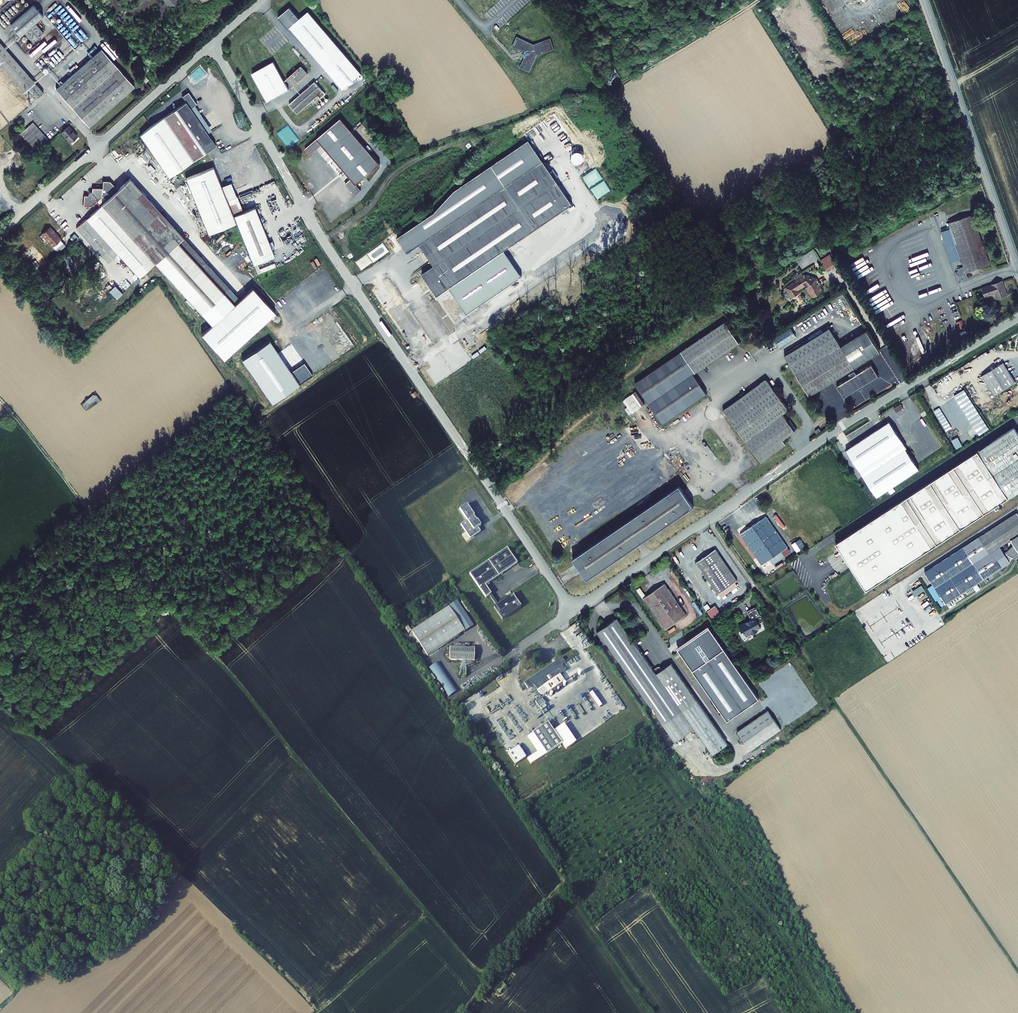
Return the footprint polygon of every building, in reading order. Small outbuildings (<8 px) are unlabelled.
[(291,3),(280,13),(290,25),(292,23),(346,84),(364,69),(310,7),(301,15),(291,3)] [(20,36),(24,33),(34,23),(43,16),(33,5),(10,25),(20,36)] [(129,13),(124,7),(120,10),(125,16),(129,13)] [(34,23),(24,33),(33,42),(43,33),(34,23)] [(519,37),(513,46),(522,52),(524,60),(518,68),(527,74),(537,59),(554,55),(552,44),(534,47),(519,37)] [(24,93),(35,84),(0,44),(0,65),(24,93)] [(134,87),(101,50),(56,90),(88,127),(134,87)] [(257,69),(272,96),(291,85),(277,59),(257,69)] [(310,69),(303,61),(288,74),(295,82),(310,69)] [(327,89),(316,77),(290,100),(298,109),(312,97),(315,100),(327,89)] [(35,84),(24,93),(33,103),(43,94),(35,84)] [(190,96),(184,99),(215,144),(220,140),(212,129),(203,116),(190,96)] [(215,144),(184,99),(176,106),(206,150),(215,144)] [(173,172),(206,150),(176,106),(143,127),(173,172)] [(208,113),(203,116),(212,129),(216,126),(208,113)] [(324,141),(353,175),(347,180),(357,192),(363,187),(358,181),(382,161),(343,114),(307,145),(312,151),(324,141)] [(33,123),(21,134),(36,151),(48,140),(33,123)] [(69,126),(61,133),(70,143),(78,137),(69,126)] [(423,239),(548,157),(534,136),(461,189),(440,211),(403,235),(411,247),(423,239)] [(425,269),(440,291),(577,201),(548,157),(423,239),(438,261),(425,269)] [(188,173),(212,229),(239,217),(236,210),(229,194),(216,162),(188,173)] [(588,187),(602,180),(597,169),(583,176),(588,187)] [(133,179),(127,184),(219,288),(224,284),(133,179)] [(104,196),(97,202),(101,206),(120,190),(112,181),(105,181),(105,188),(104,196)] [(596,198),(610,192),(605,181),(591,188),(596,198)] [(219,288),(127,184),(120,190),(101,206),(87,218),(112,247),(122,237),(145,263),(151,257),(157,263),(196,308),(219,288)] [(104,196),(105,188),(95,187),(94,191),(89,196),(86,195),(85,205),(93,205),(97,202),(104,196)] [(239,190),(229,194),(236,210),(246,206),(239,190)] [(246,206),(236,210),(239,217),(256,259),(279,251),(258,202),(246,206)] [(987,265),(971,216),(947,224),(961,267),(956,269),(959,280),(966,278),(964,273),(987,265)] [(87,218),(77,228),(102,256),(112,247),(87,218)] [(52,246),(60,239),(50,228),(42,235),(52,246)] [(122,237),(112,247),(118,254),(139,278),(157,263),(151,257),(145,263),(122,237)] [(112,247),(102,256),(108,263),(118,254),(112,247)] [(827,262),(839,255),(835,249),(823,255),(827,262)] [(275,263),(259,268),(260,272),(276,267),(275,263)] [(819,293),(830,287),(826,281),(828,281),(823,273),(811,270),(795,280),(801,290),(798,292),(798,293),(807,288),(805,286),(812,282),(819,293)] [(792,282),(798,292),(801,290),(795,280),(792,282)] [(1007,295),(1003,281),(983,288),(986,297),(995,294),(997,299),(1007,295)] [(239,300),(224,284),(219,288),(233,305),(239,300)] [(371,289),(377,300),(384,296),(378,285),(371,289)] [(219,288),(196,308),(211,325),(201,335),(224,360),(274,314),(251,289),(239,300),(233,305),(219,288)] [(768,293),(755,290),(752,300),(759,302),(760,299),(766,301),(768,293)] [(841,296),(835,300),(838,305),(844,301),(841,296)] [(963,320),(956,322),(958,329),(965,328),(963,320)] [(737,341),(724,322),(635,384),(663,424),(707,394),(693,374),(732,347),(733,348),(740,343),(738,340),(737,341)] [(843,343),(832,324),(786,352),(811,392),(882,349),(869,327),(843,343)] [(1007,360),(985,373),(997,393),(1017,380),(1017,379),(1007,360)] [(879,373),(872,361),(857,370),(855,367),(849,371),(851,374),(838,383),(845,394),(857,387),(858,388),(863,385),(862,383),(879,373)] [(791,408),(770,376),(727,406),(762,459),(787,442),(784,438),(797,429),(796,429),(799,427),(792,417),(790,419),(785,412),(791,408)] [(936,393),(948,387),(945,382),(933,388),(936,393)] [(958,403),(978,436),(989,429),(969,397),(958,403)] [(903,408),(901,404),(894,408),(896,412),(903,408)] [(907,446),(891,419),(845,447),(875,494),(918,468),(905,447),(907,446)] [(1017,425),(980,448),(1010,496),(1017,491),(1017,427),(1017,425)] [(1010,496),(980,448),(837,538),(866,586),(1010,496)] [(679,480),(573,553),(587,573),(694,500),(679,480)] [(471,538),(481,531),(478,527),(481,525),(478,519),(477,520),(474,516),(475,515),(467,504),(460,509),(468,520),(461,524),(471,538)] [(1004,523),(1013,539),(1014,539),(1015,540),(1017,538),(1017,514),(1004,523)] [(786,547),(766,516),(739,534),(760,565),(786,547)] [(1013,539),(1004,523),(928,571),(939,588),(1004,546),(1003,545),(1013,539)] [(1004,546),(939,588),(949,603),(1003,569),(1007,571),(1016,557),(1017,558),(1017,549),(1016,546),(1009,553),(1004,546)] [(517,563),(518,563),(507,548),(470,574),(486,597),(491,594),(485,585),(510,568),(517,563)] [(715,550),(710,553),(731,585),(736,581),(715,550)] [(731,585),(710,553),(696,562),(717,594),(731,585)] [(685,614),(664,583),(642,598),(663,629),(685,614)] [(911,591),(914,596),(925,590),(921,585),(911,591)] [(521,607),(513,594),(494,607),(502,620),(521,607)] [(449,607),(411,631),(427,656),(465,632),(449,607)] [(756,609),(754,608),(747,612),(751,620),(738,626),(741,632),(743,631),(746,636),(752,633),(753,634),(757,632),(756,630),(761,627),(759,624),(763,622),(763,619),(762,616),(759,615),(756,609)] [(653,669),(618,617),(597,631),(672,743),(693,729),(711,755),(726,745),(671,663),(662,670),(660,667),(657,666),(653,669)] [(405,636),(411,633),(409,627),(402,630),(405,636)] [(677,647),(725,719),(757,698),(708,627),(677,647)] [(475,649),(450,648),(449,661),(474,662),(475,649)] [(566,663),(562,657),(524,683),(528,689),(533,685),(538,692),(567,672),(562,666),(566,663)] [(429,667),(447,698),(457,692),(439,662),(429,667)] [(533,685),(528,689),(531,694),(532,694),(537,691),(533,685)] [(530,697),(526,700),(530,706),(534,703),(536,702),(533,697),(530,697)] [(780,727),(767,708),(736,729),(749,748),(780,727)] [(531,733),(546,753),(560,742),(546,722),(531,733)] [(507,754),(515,765),(526,757),(518,746),(507,754)]
